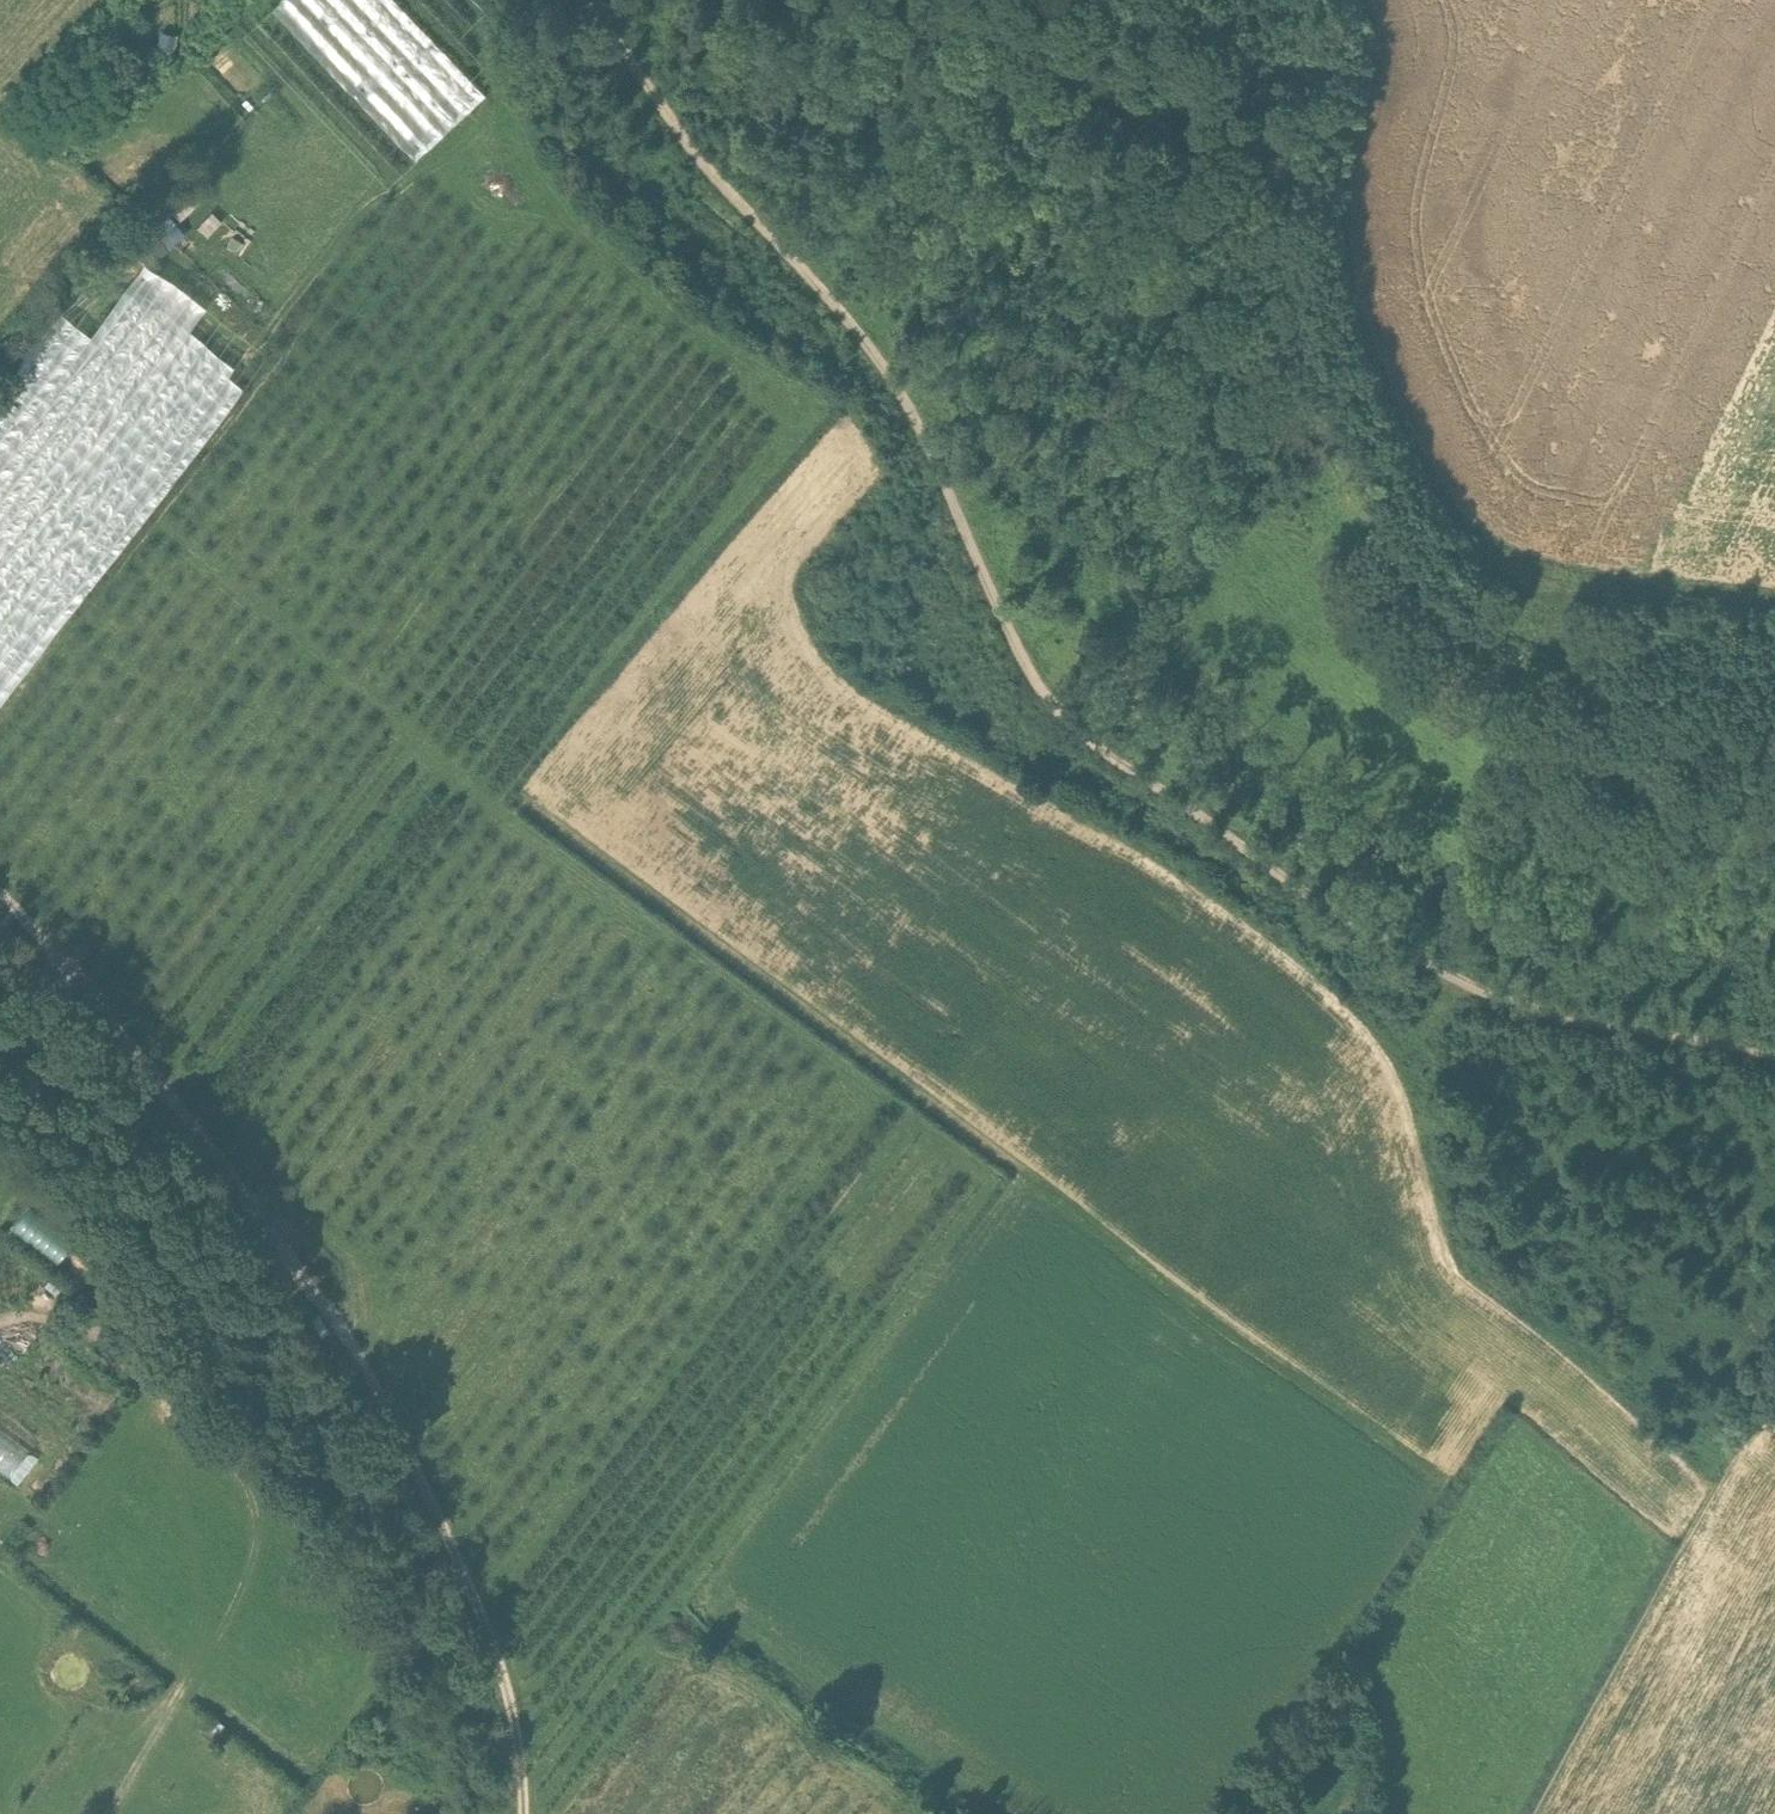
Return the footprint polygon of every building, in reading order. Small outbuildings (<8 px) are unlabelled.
[(477,102),(473,18),(481,3),(465,4),(464,0),(384,0),(414,34),(359,81),(334,82),(334,70),(310,90),(317,99),(319,97),(330,109),(341,100),(342,131),(351,114),(367,122),(359,139),(380,138),(380,150),(376,153),(395,175),(477,102)] [(179,218),(160,230),(169,245),(188,233),(179,218)] [(190,329),(209,301),(149,261),(77,368),(104,386),(92,403),(106,412),(101,419),(183,473),(244,382),(230,373),(238,361),(190,329)] [(27,1205),(11,1232),(60,1261),(76,1234),(27,1205)]
